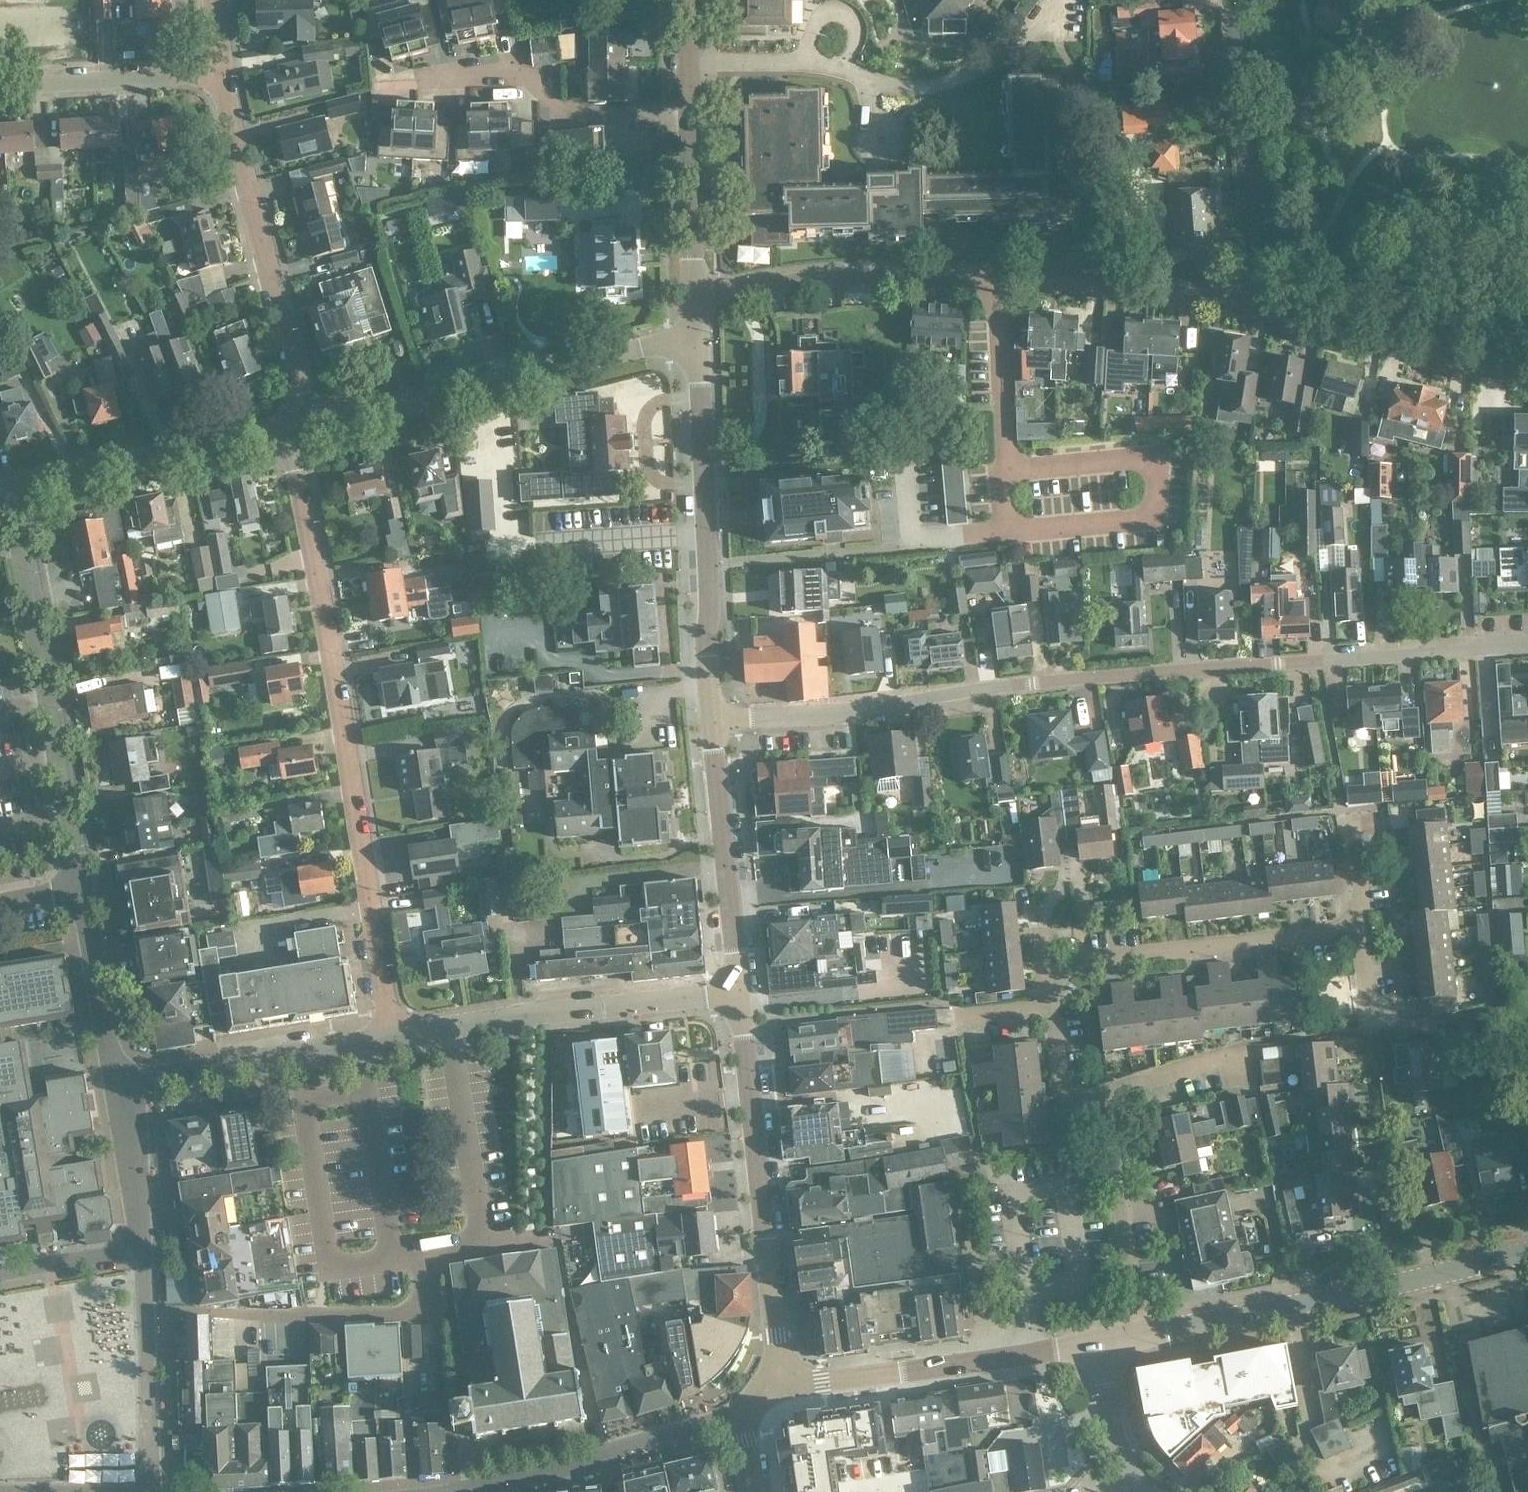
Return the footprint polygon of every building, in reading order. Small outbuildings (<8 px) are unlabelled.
[(95,21),(114,20),(114,7),(114,0),(95,0),(95,21)] [(114,7),(137,6),(138,19),(152,19),(153,33),(171,33),(171,18),(172,18),(171,0),(114,0),(114,7)] [(259,2),(260,27),(283,26),(284,40),(314,39),(312,1),(326,0),(295,0),(259,2)] [(410,56),(428,51),(425,40),(428,39),(426,30),(436,27),(436,29),(437,29),(431,0),(404,0),(396,2),(410,56)] [(470,0),(435,0),(441,28),(442,27),(442,26),(452,24),(453,34),(456,33),(459,45),(477,41),(470,0)] [(477,41),(495,38),(493,26),(496,26),(495,17),(507,14),(507,16),(508,15),(505,0),(470,0),(477,41)] [(740,24),(789,24),(789,0),(740,0),(740,24)] [(927,18),(966,18),(967,0),(927,0),(927,18)] [(1039,0),(1022,0),(1014,11),(1025,19),(1039,0)] [(1193,11),(1159,14),(1158,1),(1119,5),(1120,17),(1140,15),(1141,29),(1147,28),(1148,49),(1147,49),(1149,65),(1165,64),(1164,59),(1190,57),(1189,42),(1192,38),(1195,38),(1193,11)] [(410,56),(396,2),(366,10),(368,42),(369,42),(369,41),(383,37),(386,50),(389,49),(392,61),(410,56)] [(621,10),(562,15),(563,30),(622,25),(621,10)] [(628,46),(623,47),(623,33),(591,34),(592,62),(624,61),(624,57),(628,57),(628,46)] [(543,40),(546,65),(560,63),(557,38),(543,40)] [(366,39),(344,42),(346,57),(368,54),(366,39)] [(546,65),(543,40),(530,41),(533,67),(546,65)] [(304,63),(315,62),(334,59),(332,44),(302,48),(304,63)] [(624,61),(592,62),(592,71),(589,71),(590,101),(628,100),(627,70),(624,70),(624,61)] [(266,74),(271,98),(272,102),(305,94),(306,96),(321,92),(315,62),(304,63),(299,64),(298,62),(279,67),(280,71),(266,74)] [(741,107),(742,215),(751,215),(751,243),(781,242),(781,234),(868,233),(868,241),(923,240),(922,215),(938,214),(938,219),(991,218),(991,224),(1072,223),(1071,168),(1050,168),(1049,111),(1061,111),(1060,78),(1005,79),(1006,159),(1011,159),(1011,173),(924,174),(924,170),(906,170),(906,175),(865,175),(865,187),(819,188),(819,171),(824,171),(823,90),(785,91),(785,94),(749,95),(749,107),(741,107)] [(360,109),(356,93),(325,101),(328,116),(360,109)] [(413,159),(416,104),(397,102),(396,114),(393,114),(393,127),(380,127),(380,125),(379,125),(377,157),(413,159)] [(416,104),(413,159),(448,162),(450,126),(449,126),(449,127),(436,126),(437,117),(434,117),(435,105),(416,104)] [(508,104),(490,105),(491,151),(534,149),(533,121),(521,122),(521,129),(512,129),(512,116),(508,116),(508,104)] [(1167,124),(1165,104),(1122,107),(1124,136),(1147,134),(1147,126),(1167,124)] [(492,161),(491,151),(490,105),(471,105),(471,117),(468,117),(468,127),(456,127),(455,126),(456,162),(492,161)] [(139,161),(141,183),(171,177),(165,152),(195,145),(188,115),(170,119),(169,116),(135,124),(139,161)] [(286,161),(332,149),(324,118),(278,129),(280,139),(277,140),(280,152),(284,151),(286,161)] [(121,119),(91,121),(92,148),(113,146),(114,158),(126,157),(123,119),(121,119)] [(63,149),(92,148),(91,121),(61,123),(63,149)] [(33,125),(3,127),(5,153),(35,151),(35,149),(33,125)] [(593,165),(605,164),(604,128),(589,129),(589,132),(539,134),(540,170),(593,168),(593,165)] [(1179,167),(1178,140),(1146,142),(1147,170),(1158,169),(1159,177),(1171,176),(1170,172),(1176,172),(1176,167),(1179,167)] [(1200,141),(1186,141),(1187,155),(1200,154),(1200,141)] [(49,148),(35,149),(35,151),(36,166),(51,165),(49,148)] [(352,170),(364,171),(365,155),(348,159),(352,170)] [(308,167),(311,179),(347,169),(344,158),(308,167)] [(125,162),(127,186),(141,185),(141,183),(139,161),(125,162)] [(51,167),(52,181),(53,201),(65,201),(63,166),(51,167)] [(52,181),(51,167),(36,168),(37,182),(52,181)] [(332,214),(332,213),(323,182),(293,190),(302,224),(305,223),(305,222),(332,214)] [(506,190),(507,207),(527,206),(527,219),(559,218),(558,188),(506,190)] [(1168,192),(1172,249),(1216,246),(1212,189),(1168,192)] [(144,213),(150,224),(172,218),(169,206),(144,213)] [(175,250),(216,239),(210,215),(208,216),(206,208),(190,216),(191,220),(179,223),(183,236),(172,238),(175,250)] [(305,222),(305,223),(314,255),(344,248),(334,212),(332,213),(332,214),(305,222)] [(636,288),(633,231),(622,232),(621,222),(593,223),(596,290),(606,289),(607,299),(626,298),(626,288),(636,288)] [(219,249),(216,239),(175,250),(175,253),(162,257),(166,269),(190,263),(192,271),(222,263),(222,262),(225,262),(227,258),(225,250),(222,248),(219,249)] [(569,241),(496,239),(495,265),(568,267),(569,241)] [(444,294),(429,297),(422,299),(432,342),(467,333),(462,313),(469,311),(472,307),(470,302),(493,296),(487,269),(481,270),(476,251),(454,256),(458,276),(440,280),(444,294)] [(335,272),(361,264),(358,252),(331,259),(335,272)] [(330,297),(332,304),(310,311),(323,353),(328,351),(330,356),(336,360),(359,353),(363,346),(361,341),(392,331),(372,267),(320,284),(324,298),(330,297)] [(181,292),(203,286),(200,277),(176,283),(181,292)] [(203,286),(181,292),(190,309),(207,300),(213,315),(241,304),(235,289),(228,292),(227,288),(206,296),(203,286)] [(193,320),(181,294),(170,300),(182,326),(193,320)] [(407,306),(412,324),(420,321),(416,304),(407,306)] [(912,345),(935,346),(938,308),(914,306),(912,345)] [(961,309),(938,308),(935,346),(959,348),(961,309)] [(128,357),(105,314),(95,319),(117,363),(128,357)] [(1027,348),(1040,349),(1039,363),(1050,363),(1053,316),(1030,314),(1030,315),(1023,314),(1022,331),(1028,332),(1027,348)] [(1078,317),(1053,316),(1050,363),(1049,379),(1064,380),(1066,362),(1064,362),(1065,350),(1083,352),(1084,335),(1077,334),(1078,317)] [(253,335),(252,335),(246,319),(212,332),(218,348),(217,349),(230,382),(266,369),(253,335)] [(1127,319),(1125,348),(1125,353),(1107,351),(1104,392),(1123,393),(1123,385),(1146,386),(1149,350),(1152,350),(1154,321),(1127,319)] [(1180,322),(1154,321),(1152,350),(1150,381),(1166,381),(1166,375),(1176,375),(1177,351),(1179,351),(1180,322)] [(94,324),(80,332),(88,347),(103,339),(94,324)] [(145,335),(148,343),(158,339),(156,331),(145,335)] [(158,339),(179,397),(190,394),(187,386),(203,380),(188,336),(172,342),(169,335),(158,339)] [(1258,377),(1243,374),(1248,340),(1219,335),(1217,351),(1215,351),(1210,378),(1223,381),(1221,392),(1229,394),(1226,411),(1251,415),(1258,377)] [(838,353),(838,352),(837,342),(819,343),(819,337),(812,337),(810,336),(808,336),(807,336),(806,336),(804,337),(798,337),(799,354),(768,355),(770,398),(819,396),(820,402),(831,402),(831,412),(822,412),(822,411),(820,411),(821,435),(823,435),(823,434),(861,433),(861,434),(863,434),(862,410),(860,410),(860,411),(854,411),(853,398),(862,398),(861,382),(848,382),(848,371),(866,370),(865,352),(838,353)] [(551,350),(549,337),(527,341),(529,354),(551,350)] [(54,376),(35,339),(19,347),(38,385),(54,376)] [(150,350),(134,356),(140,374),(149,400),(166,394),(168,401),(179,397),(158,339),(148,343),(150,350)] [(1088,351),(1087,383),(1102,384),(1103,352),(1088,351)] [(1029,353),(1015,353),(1015,381),(1029,381),(1029,353)] [(111,357),(94,362),(101,390),(74,396),(78,413),(92,410),(95,422),(120,416),(113,389),(119,387),(111,357)] [(1311,392),(1297,390),(1302,362),(1273,358),(1266,400),(1292,404),(1288,431),(1304,434),(1311,392)] [(1364,383),(1359,381),(1362,373),(1329,363),(1321,389),(1335,394),(1331,407),(1355,414),(1364,383)] [(962,368),(952,368),(953,409),(964,409),(962,368)] [(1393,438),(1409,442),(1422,390),(1404,386),(1404,388),(1396,386),(1388,417),(1383,416),(1377,439),(1392,442),(1393,438)] [(24,403),(21,389),(0,394),(4,409),(0,410),(0,420),(6,444),(40,436),(32,402),(24,403)] [(1440,395),(1422,390),(1409,442),(1439,450),(1443,434),(1439,434),(1448,399),(1439,397),(1440,395)] [(598,395),(567,396),(556,397),(558,424),(568,423),(571,473),(520,476),(522,502),(620,495),(618,471),(629,471),(628,452),(630,452),(629,437),(628,437),(626,419),(614,420),(613,400),(599,401),(598,395)] [(1515,417),(1515,419),(1504,419),(1504,437),(1514,437),(1514,471),(1519,471),(1527,471),(1527,418),(1515,417)] [(1167,418),(1147,419),(1147,431),(1167,431),(1167,418)] [(1135,431),(1147,431),(1147,419),(1135,419),(1135,431)] [(1069,423),(1069,435),(1083,435),(1083,423),(1069,423)] [(1369,457),(1369,423),(1352,423),(1352,457),(1369,457)] [(1055,440),(1054,425),(1042,425),(1042,440),(1050,440),(1055,440)] [(411,458),(416,484),(412,484),(416,505),(440,501),(443,516),(459,513),(453,482),(445,483),(443,472),(441,473),(437,454),(426,456),(426,453),(414,455),(414,458),(411,458)] [(1452,503),(1453,513),(1470,513),(1470,505),(1472,505),(1472,455),(1448,455),(1447,474),(1454,474),(1454,481),(1445,482),(1445,503),(1452,503)] [(962,458),(942,459),(948,524),(968,522),(962,458)] [(380,463),(367,466),(368,471),(346,475),(351,501),(386,495),(380,463)] [(1372,496),(1392,496),(1393,464),(1373,464),(1372,496)] [(233,488),(225,489),(210,493),(215,519),(237,514),(237,516),(239,516),(240,522),(259,518),(255,498),(258,497),(255,483),(253,484),(252,477),(232,481),(233,488)] [(866,480),(821,484),(821,477),(817,478),(818,480),(764,486),(765,502),(761,502),(761,504),(756,505),(758,526),(764,525),(764,528),(768,527),(769,543),(816,539),(816,541),(826,540),(826,543),(841,541),(840,532),(870,529),(869,513),(866,480)] [(1519,490),(1511,490),(1511,512),(1527,512),(1527,490),(1519,490)] [(1315,555),(1315,493),(1299,493),(1299,555),(1315,555)] [(130,541),(145,538),(141,520),(179,513),(176,498),(164,501),(162,494),(137,500),(138,502),(123,505),(130,541)] [(493,530),(491,498),(467,499),(469,531),(489,530),(493,530)] [(396,500),(384,503),(387,522),(400,519),(396,500)] [(64,537),(75,537),(122,527),(118,505),(63,515),(64,537)] [(1341,509),(1325,510),(1327,547),(1343,546),(1341,509)] [(185,539),(179,513),(141,520),(145,538),(153,536),(155,546),(185,539)] [(1470,523),(1471,523),(1471,514),(1470,514),(1470,513),(1453,513),(1455,556),(1471,555),(1470,523)] [(1386,526),(1371,527),(1372,559),(1387,558),(1386,526)] [(122,527),(75,537),(82,572),(93,570),(101,610),(123,606),(129,605),(142,603),(133,555),(115,558),(116,565),(112,566),(109,552),(114,551),(113,542),(125,540),(122,527)] [(1260,534),(1260,561),(1271,561),(1271,566),(1282,566),(1285,562),(1285,535),(1280,536),(1280,533),(1260,534)] [(1244,554),(1243,537),(1230,538),(1231,554),(1244,554)] [(210,547),(219,592),(227,591),(234,589),(240,588),(237,572),(232,573),(227,544),(210,547)] [(1423,589),(1421,548),(1421,545),(1405,546),(1406,558),(1402,558),(1402,563),(1388,563),(1389,596),(1415,594),(1415,589),(1423,589)] [(195,581),(197,580),(200,595),(219,592),(210,547),(190,550),(195,581)] [(1144,584),(1185,581),(1183,547),(1156,549),(1156,553),(1142,554),(1144,584)] [(1439,547),(1421,548),(1423,589),(1431,588),(1432,594),(1457,593),(1455,559),(1439,559),(1439,547)] [(1499,562),(1503,567),(1503,577),(1514,576),(1514,573),(1519,573),(1519,568),(1527,568),(1527,550),(1527,554),(1523,554),(1523,549),(1499,550),(1500,562),(1499,562)] [(1472,560),(1493,559),(1493,550),(1477,550),(1477,554),(1472,554),(1472,560)] [(1359,570),(1357,570),(1356,553),(1344,553),(1344,571),(1332,572),(1335,621),(1361,620),(1359,570)] [(1021,578),(1023,604),(1040,602),(1038,578),(1039,578),(1038,561),(1037,561),(1036,556),(1020,557),(1020,563),(1024,562),(1025,578),(1021,578)] [(1519,568),(1519,573),(1514,573),(1514,576),(1503,577),(1503,567),(1499,562),(1493,562),(1493,559),(1472,560),(1472,562),(1475,562),(1475,579),(1494,578),(1494,593),(1527,591),(1527,568),(1519,568)] [(139,563),(141,577),(152,575),(150,561),(139,563)] [(1074,561),(1054,563),(1055,577),(1076,576),(1074,561)] [(1000,569),(994,570),(996,592),(997,593),(1003,592),(1000,569)] [(436,577),(425,579),(403,582),(401,570),(369,575),(372,598),(438,588),(436,577)] [(996,592),(994,570),(966,573),(968,596),(997,593),(996,592)] [(780,573),(780,575),(776,579),(777,587),(781,590),(782,613),(817,611),(817,624),(829,623),(826,571),(780,573)] [(476,575),(478,589),(500,587),(499,573),(476,575)] [(1294,577),(1281,577),(1270,578),(1271,585),(1271,605),(1278,605),(1279,638),(1308,637),(1307,603),(1295,603),(1294,577)] [(569,616),(572,647),(595,645),(596,654),(633,651),(634,669),(659,667),(653,591),(646,591),(645,583),(600,587),(602,608),(597,609),(597,614),(581,615),(580,605),(570,606),(571,616),(569,616)] [(1271,585),(1260,585),(1250,586),(1251,606),(1261,605),(1262,639),(1279,638),(1278,605),(1271,605),(1271,585)] [(450,586),(438,588),(372,598),(376,621),(408,616),(407,607),(429,604),(431,616),(434,619),(447,617),(449,613),(447,603),(453,602),(450,586)] [(964,588),(948,590),(952,614),(967,611),(964,588)] [(219,592),(200,595),(201,597),(197,598),(199,610),(206,609),(211,635),(241,630),(234,589),(227,591),(219,592)] [(861,598),(859,599),(861,620),(893,617),(889,592),(861,598)] [(1198,592),(1199,641),(1234,640),(1233,592),(1198,592)] [(1075,595),(1058,596),(1058,594),(1045,596),(1050,644),(1082,641),(1079,605),(1076,605),(1075,595)] [(289,613),(286,597),(250,603),(251,614),(266,612),(269,634),(260,636),(263,654),(288,650),(285,634),(292,633),(292,632),(296,631),(293,612),(289,613)] [(148,617),(179,611),(177,600),(156,604),(156,603),(145,605),(148,617)] [(129,605),(132,621),(148,618),(148,617),(145,605),(142,606),(142,603),(129,605)] [(1113,605),(1116,648),(1147,646),(1145,603),(1113,605)] [(1009,608),(1015,658),(1032,655),(1026,606),(1009,608)] [(1009,608),(991,610),(998,660),(1015,658),(1009,608)] [(934,610),(906,613),(908,622),(935,620),(934,610)] [(454,633),(478,629),(475,614),(452,618),(454,633)] [(123,632),(121,617),(109,619),(110,625),(78,630),(82,656),(114,651),(112,634),(123,632)] [(788,702),(820,700),(820,698),(828,698),(826,667),(816,668),(815,658),(825,657),(824,644),(814,645),(813,627),(784,629),(784,636),(752,638),(753,653),(744,653),(746,683),(787,680),(788,702)] [(850,675),(881,672),(877,630),(845,633),(850,675)] [(923,638),(927,664),(927,670),(964,666),(961,641),(960,641),(959,633),(923,638)] [(923,638),(923,635),(903,638),(906,666),(927,664),(923,638)] [(418,660),(450,655),(448,641),(416,647),(418,660)] [(1518,668),(1517,707),(1527,707),(1527,647),(1497,647),(1497,668),(1518,668)] [(152,656),(152,668),(184,666),(183,654),(152,656)] [(211,689),(254,682),(251,664),(208,671),(211,689)] [(406,706),(419,703),(441,699),(437,675),(428,677),(426,664),(413,666),(381,671),(383,683),(380,683),(382,693),(385,692),(385,697),(387,697),(389,707),(406,704),(406,706)] [(285,702),(284,697),(290,696),(289,693),(302,691),(297,666),(254,674),(259,707),(285,702)] [(206,673),(192,675),(195,699),(209,696),(206,673)] [(580,673),(569,674),(570,684),(581,683),(580,673)] [(179,678),(181,694),(193,692),(190,676),(179,678)] [(148,716),(143,684),(106,690),(107,692),(89,695),(94,729),(110,727),(110,723),(148,716)] [(1427,686),(1429,723),(1432,755),(1450,754),(1448,731),(1452,731),(1451,721),(1461,720),(1458,684),(1427,686)] [(1385,690),(1373,691),(1374,713),(1380,712),(1380,721),(1399,719),(1398,711),(1399,711),(1398,686),(1385,687),(1385,690)] [(1499,717),(1513,716),(1511,686),(1497,687),(1499,717)] [(233,713),(256,710),(253,688),(230,691),(233,713)] [(1374,713),(1373,691),(1358,692),(1358,688),(1347,689),(1348,714),(1374,713)] [(1276,695),(1257,697),(1261,763),(1288,761),(1285,724),(1288,724),(1286,699),(1276,699),(1276,695)] [(1128,703),(1135,747),(1173,741),(1165,697),(1128,703)] [(1263,788),(1261,763),(1257,697),(1239,698),(1240,714),(1235,715),(1231,719),(1231,721),(1227,722),(1228,743),(1240,742),(1242,766),(1222,768),(1224,791),(1263,788)] [(1401,703),(1401,723),(1415,722),(1414,703),(1401,703)] [(512,733),(511,742),(513,771),(534,769),(535,778),(529,778),(530,796),(547,795),(548,807),(555,807),(557,839),(603,835),(603,831),(620,829),(621,849),(670,845),(667,814),(672,813),(669,786),(665,787),(662,756),(614,760),(614,764),(598,766),(595,735),(574,737),(574,730),(579,729),(577,706),(539,709),(529,712),(521,717),(515,724),(512,733)] [(1073,753),(1086,751),(1089,773),(1109,769),(1103,733),(1083,736),(1083,738),(1072,739),(1068,713),(1027,718),(1031,753),(1049,751),(1050,759),(1073,756),(1073,753)] [(1500,731),(1527,729),(1527,715),(1513,716),(1499,717),(1500,731)] [(1298,727),(1305,768),(1324,765),(1317,724),(1298,727)] [(1329,734),(1351,734),(1351,725),(1329,724),(1329,734)] [(1360,741),(1383,738),(1381,725),(1359,727),(1360,741)] [(435,732),(437,751),(398,757),(403,791),(414,789),(419,821),(447,817),(439,765),(467,761),(462,728),(435,732)] [(1500,731),(1501,745),(1527,743),(1527,729),(1500,731)] [(870,737),(875,780),(917,776),(912,733),(870,737)] [(1205,769),(1199,734),(1176,738),(1182,773),(1205,769)] [(117,784),(139,781),(141,794),(170,789),(168,777),(149,779),(146,763),(158,761),(154,737),(114,744),(116,756),(113,757),(117,784)] [(1007,753),(985,756),(983,738),(952,742),(957,781),(985,778),(986,788),(996,787),(998,804),(1013,802),(1007,753)] [(280,752),(278,742),(238,749),(241,769),(281,762),(283,778),(316,773),(315,768),(317,768),(316,758),(314,758),(312,747),(280,752)] [(751,795),(753,795),(755,817),(810,813),(810,817),(824,816),(822,787),(840,786),(839,777),(856,776),(855,758),(756,765),(757,769),(759,771),(752,779),(752,787),(750,788),(751,795)] [(1498,762),(1484,763),(1486,793),(1500,792),(1498,762)] [(1483,763),(1472,764),(1474,796),(1485,795),(1483,763)] [(1133,794),(1129,766),(1113,769),(1118,797),(1133,794)] [(521,809),(518,773),(497,774),(500,811),(521,809)] [(1348,791),(1350,807),(1380,803),(1376,775),(1362,777),(1363,788),(1348,791)] [(933,807),(930,778),(916,779),(913,780),(916,809),(932,807),(933,807)] [(1426,782),(1391,784),(1393,803),(1427,801),(1426,782)] [(1061,791),(1065,823),(1078,822),(1080,821),(1080,819),(1077,790),(1061,791)] [(1078,822),(1079,833),(1078,833),(1080,859),(1113,855),(1110,830),(1116,830),(1112,790),(1096,791),(1099,817),(1080,819),(1080,821),(1078,822)] [(119,817),(121,830),(155,825),(171,822),(167,797),(120,805),(122,816),(119,817)] [(302,853),(298,833),(325,829),(321,801),(289,807),(289,809),(275,811),(277,823),(274,824),(276,836),(257,839),(261,860),(302,853)] [(1065,823),(1051,802),(1052,808),(1034,820),(1024,822),(1029,869),(1059,866),(1054,824),(1065,823)] [(257,803),(217,812),(220,826),(261,817),(257,803)] [(1245,820),(1266,817),(1264,805),(1244,807),(1245,820)] [(878,841),(887,840),(889,840),(887,812),(875,814),(878,841)] [(1488,830),(1518,828),(1517,814),(1487,816),(1488,830)] [(1303,818),(1305,830),(1317,829),(1316,817),(1303,818)] [(214,827),(213,818),(201,820),(202,829),(214,827)] [(1305,830),(1303,818),(1290,820),(1292,831),(1305,830)] [(497,819),(458,825),(460,842),(412,849),(417,877),(419,876),(421,887),(442,884),(440,873),(458,871),(456,860),(479,857),(477,841),(500,838),(497,819)] [(1261,823),(1262,835),(1275,834),(1274,822),(1261,823)] [(990,859),(1013,859),(1012,823),(989,824),(990,859)] [(1262,835),(1261,823),(1248,825),(1250,836),(1262,835)] [(1412,848),(1448,844),(1445,823),(1410,827),(1412,848)] [(155,825),(121,830),(123,843),(126,842),(128,854),(174,846),(172,834),(157,837),(155,825)] [(1231,827),(1219,828),(1220,840),(1233,839),(1231,827)] [(855,848),(855,843),(854,830),(848,830),(848,828),(760,835),(761,855),(779,854),(779,856),(799,854),(840,851),(855,848)] [(1207,841),(1220,840),(1219,828),(1197,831),(1198,843),(1207,841)] [(1518,828),(1488,830),(1489,844),(1519,842),(1518,828)] [(1471,843),(1482,841),(1481,829),(1470,830),(1471,843)] [(1176,833),(1177,845),(1190,844),(1189,832),(1176,833)] [(1177,845),(1176,833),(1163,835),(1164,847),(1177,845)] [(1155,836),(1142,837),(1143,849),(1156,847),(1155,836)] [(919,837),(889,840),(887,840),(889,860),(921,857),(919,837)] [(892,885),(889,860),(887,840),(878,841),(855,843),(855,848),(840,851),(799,854),(801,876),(790,877),(791,894),(842,890),(846,888),(892,885)] [(1482,841),(1471,843),(1471,855),(1483,854),(1482,841)] [(1450,866),(1448,844),(1412,848),(1415,870),(1450,866)] [(203,851),(205,860),(218,857),(217,849),(203,851)] [(181,853),(115,864),(124,917),(132,916),(135,933),(192,925),(181,853)] [(220,866),(218,857),(205,860),(206,868),(220,866)] [(792,877),(792,859),(782,859),(783,877),(792,877)] [(1308,865),(1312,900),(1334,897),(1330,862),(1308,865)] [(224,884),(224,885),(262,879),(260,864),(222,870),(223,875),(224,884)] [(286,888),(301,886),(303,895),(335,890),(330,864),(264,875),(267,894),(286,891),(286,888)] [(1308,865),(1287,867),(1291,902),(1312,900),(1308,865)] [(207,877),(223,875),(222,870),(221,870),(220,866),(206,868),(207,877)] [(1453,887),(1450,866),(1415,870),(1417,891),(1453,887)] [(1270,905),(1271,905),(1291,902),(1287,867),(1265,870),(1266,879),(1267,879),(1270,905)] [(1514,881),(1513,867),(1497,868),(1498,882),(1514,881)] [(1163,918),(1159,882),(1158,869),(1136,872),(1141,920),(1163,918)] [(1474,885),(1485,884),(1485,872),(1473,872),(1474,885)] [(224,884),(223,875),(207,877),(209,886),(224,884)] [(477,882),(482,919),(501,916),(496,879),(477,882)] [(1183,879),(1159,882),(1163,918),(1185,915),(1186,915),(1183,889),(1184,889),(1183,879)] [(1266,879),(1245,881),(1250,917),(1272,914),(1271,905),(1270,905),(1267,879),(1266,879)] [(592,899),(594,916),(669,908),(698,905),(696,880),(620,887),(621,897),(592,899)] [(1224,884),(1228,919),(1250,917),(1245,881),(1224,884)] [(223,885),(224,885),(224,884),(209,886),(210,895),(224,892),(223,885)] [(1224,884),(1203,886),(1207,921),(1228,919),(1224,884)] [(1485,884),(1474,885),(1475,898),(1486,897),(1485,884)] [(1203,886),(1184,889),(1183,889),(1186,915),(1185,915),(1186,924),(1207,921),(1203,886)] [(1417,891),(1419,912),(1446,910),(1455,909),(1453,887),(1417,891)] [(448,907),(446,889),(421,892),(424,911),(436,909),(448,907)] [(226,901),(224,892),(210,895),(212,904),(226,901)] [(513,897),(514,919),(544,918),(543,895),(513,897)] [(883,916),(928,914),(927,897),(882,899),(883,916)] [(700,927),(698,905),(669,908),(594,916),(561,919),(563,940),(656,932),(700,927)] [(980,908),(982,930),(1017,926),(1015,905),(980,908)] [(433,980),(460,976),(454,934),(453,934),(452,927),(448,907),(436,909),(439,931),(425,933),(428,949),(424,950),(426,962),(430,961),(433,980)] [(1411,913),(1414,934),(1449,930),(1446,910),(1419,912),(1411,913)] [(1477,927),(1489,926),(1488,914),(1476,915),(1477,927)] [(768,923),(769,941),(827,934),(826,929),(825,917),(768,923)] [(941,934),(952,933),(951,920),(939,921),(941,934)] [(453,934),(454,934),(460,976),(488,971),(485,954),(495,952),(492,937),(489,937),(487,925),(482,926),(481,925),(462,928),(461,925),(452,927),(453,934)] [(850,926),(826,929),(827,934),(769,941),(770,943),(764,943),(769,996),(821,991),(820,984),(856,981),(850,926)] [(984,951),(1019,948),(1017,926),(982,930),(984,951)] [(1489,926),(1477,927),(1479,948),(1491,947),(1489,926)] [(209,1013),(210,1012),(225,1010),(229,1034),(358,1013),(350,965),(342,966),(336,927),(295,934),(300,965),(222,978),(219,960),(238,956),(234,932),(207,936),(209,949),(199,950),(204,982),(209,1013)] [(611,959),(622,957),(702,949),(700,927),(656,932),(563,940),(564,950),(539,952),(540,964),(535,964),(536,965),(611,959)] [(1518,929),(1498,930),(1500,956),(1520,955),(1518,929)] [(1451,952),(1449,930),(1414,934),(1416,956),(1451,952)] [(187,975),(186,967),(198,965),(193,939),(182,941),(181,933),(137,940),(140,956),(138,956),(139,968),(142,967),(144,982),(187,975)] [(952,933),(941,934),(942,947),(954,946),(952,933)] [(984,951),(986,972),(1021,969),(1019,948),(984,951)] [(702,949),(622,957),(623,974),(630,973),(630,982),(704,975),(702,949)] [(1454,974),(1451,952),(1416,956),(1419,978),(1454,974)] [(16,1245),(15,1244),(81,1233),(86,1235),(88,1246),(112,1242),(111,1230),(113,1227),(124,1226),(120,1200),(110,1201),(109,1196),(105,1196),(99,1162),(97,1162),(92,1135),(95,1135),(91,1112),(94,1112),(92,1095),(90,1086),(87,1087),(84,1073),(82,1074),(72,1016),(75,1016),(72,1000),(72,998),(75,997),(74,994),(75,994),(72,977),(71,977),(70,972),(68,972),(65,955),(61,955),(0,966),(0,1248),(16,1245)] [(623,974),(622,957),(611,959),(536,965),(537,982),(623,974)] [(1481,972),(1492,971),(1491,957),(1480,957),(1481,972)] [(1277,959),(1266,960),(1274,1025),(1300,1022),(1295,980),(1279,982),(1277,959)] [(1245,985),(1250,1028),(1274,1025),(1266,960),(1256,961),(1259,984),(1245,985)] [(945,977),(957,975),(955,963),(944,964),(945,977)] [(1228,964),(1218,966),(1226,1031),(1250,1028),(1245,985),(1231,987),(1228,964)] [(1226,1031),(1218,966),(1207,967),(1210,989),(1196,991),(1197,999),(1201,1034),(1202,1034),(1226,1031)] [(1021,969),(986,972),(988,994),(1023,991),(1021,969)] [(1492,971),(1481,972),(1483,1004),(1494,1002),(1492,971)] [(855,974),(856,981),(857,986),(876,984),(875,972),(855,974)] [(1456,995),(1454,974),(1419,978),(1421,999),(1456,995)] [(957,975),(945,977),(946,989),(958,988),(957,975)] [(1180,978),(1169,979),(1177,1044),(1203,1041),(1202,1034),(1201,1034),(1197,999),(1183,1000),(1180,978)] [(1177,1044),(1169,979),(1159,981),(1161,1003),(1147,1005),(1153,1047),(1177,1044)] [(209,1013),(204,982),(170,988),(169,984),(153,986),(154,990),(150,991),(152,1007),(142,1009),(145,1028),(157,1026),(160,1048),(192,1043),(190,1027),(212,1023),(210,1012),(209,1013)] [(1131,984),(1120,985),(1128,1050),(1153,1047),(1147,1005),(1133,1006),(1131,984)] [(1128,1050),(1120,985),(1110,986),(1113,1009),(1098,1010),(1103,1053),(1128,1050)] [(837,1018),(837,1021),(787,1027),(791,1056),(794,1056),(875,1046),(897,1044),(897,1046),(911,1044),(910,1032),(936,1029),(934,1010),(837,1018)] [(1477,1038),(1473,1019),(1460,1022),(1463,1041),(1477,1038)] [(632,1086),(632,1088),(675,1083),(670,1033),(626,1038),(626,1039),(574,1045),(583,1130),(626,1126),(622,1088),(632,1086)] [(972,1065),(973,1075),(1038,1068),(1035,1044),(993,1048),(995,1063),(972,1065)] [(1301,1070),(1336,1066),(1334,1044),(1298,1049),(1301,1070)] [(880,1086),(875,1046),(794,1056),(796,1071),(785,1072),(787,1095),(832,1090),(833,1091),(870,1087),(880,1086)] [(1408,1046),(1404,1047),(1393,1048),(1396,1069),(1401,1068),(1405,1095),(1441,1090),(1436,1049),(1409,1052),(1408,1046)] [(1261,1062),(1262,1075),(1283,1072),(1282,1060),(1261,1062)] [(1339,1087),(1336,1066),(1301,1070),(1283,1072),(1262,1075),(1263,1087),(1284,1085),(1284,1081),(1302,1079),(1303,1093),(1313,1092),(1313,1091),(1339,1088),(1339,1087)] [(1038,1068),(973,1075),(974,1085),(997,1082),(999,1097),(1041,1093),(1038,1068)] [(891,1084),(880,1086),(870,1087),(871,1097),(892,1095),(891,1084)] [(1313,1091),(1313,1092),(1315,1112),(1351,1108),(1348,1086),(1339,1087),(1339,1088),(1313,1091)] [(977,1114),(978,1125),(1043,1118),(1041,1093),(999,1097),(1000,1112),(977,1114)] [(1245,1102),(1244,1099),(1232,1102),(1238,1130),(1250,1127),(1250,1125),(1245,1102)] [(1257,1100),(1245,1102),(1250,1125),(1262,1122),(1257,1100)] [(779,1110),(783,1139),(842,1133),(840,1120),(850,1119),(848,1103),(837,1104),(837,1103),(779,1110)] [(1266,1118),(1276,1115),(1273,1103),(1264,1106),(1266,1118)] [(1353,1130),(1351,1108),(1315,1112),(1318,1134),(1353,1130)] [(1489,1113),(1491,1124),(1516,1120),(1514,1108),(1489,1113)] [(248,1112),(233,1114),(171,1124),(181,1184),(257,1172),(248,1112)] [(1276,1115),(1266,1118),(1269,1130),(1279,1128),(1276,1115)] [(1214,1122),(1191,1127),(1189,1116),(1154,1123),(1159,1146),(1208,1136),(1217,1134),(1214,1122)] [(1046,1142),(1043,1118),(978,1125),(979,1135),(1002,1133),(1004,1147),(1046,1142)] [(1436,1118),(1444,1156),(1421,1161),(1417,1141),(1398,1145),(1403,1168),(1399,1169),(1403,1183),(1416,1180),(1423,1209),(1456,1201),(1450,1176),(1452,1176),(1450,1168),(1463,1166),(1456,1129),(1436,1118)] [(844,1161),(843,1150),(848,1150),(850,1160),(893,1154),(890,1127),(852,1132),(842,1133),(783,1139),(785,1160),(809,1157),(810,1165),(844,1161)] [(1356,1151),(1353,1130),(1318,1134),(1306,1135),(1309,1157),(1321,1155),(1356,1151)] [(279,1168),(274,1134),(263,1136),(268,1170),(279,1168)] [(1513,1188),(1509,1167),(1520,1165),(1514,1134),(1481,1140),(1484,1152),(1475,1154),(1483,1194),(1513,1188)] [(1182,1165),(1184,1177),(1200,1174),(1196,1151),(1210,1148),(1208,1136),(1159,1146),(1163,1169),(1182,1165)] [(812,1225),(812,1223),(913,1210),(910,1187),(950,1181),(948,1169),(976,1165),(972,1139),(943,1143),(944,1150),(886,1157),(886,1155),(854,1160),(808,1166),(809,1174),(804,1180),(805,1182),(793,1184),(787,1189),(793,1228),(812,1225)] [(640,1200),(705,1193),(707,1192),(702,1145),(672,1148),(672,1152),(656,1154),(635,1157),(640,1200)] [(1271,1161),(1281,1158),(1279,1146),(1268,1149),(1271,1161)] [(707,1207),(705,1193),(640,1200),(635,1157),(634,1149),(583,1157),(582,1147),(552,1152),(554,1227),(592,1223),(592,1221),(645,1215),(705,1207),(707,1207)] [(1321,1155),(1323,1177),(1349,1174),(1349,1175),(1356,1174),(1359,1173),(1358,1171),(1362,1171),(1365,1168),(1363,1158),(1360,1155),(1357,1156),(1356,1151),(1321,1155)] [(1281,1158),(1271,1161),(1273,1173),(1284,1170),(1281,1158)] [(268,1170),(257,1172),(181,1184),(189,1234),(287,1218),(279,1168),(268,1170)] [(1314,1178),(1317,1200),(1352,1196),(1351,1189),(1355,1189),(1357,1186),(1356,1174),(1349,1175),(1349,1174),(1323,1177),(1314,1178)] [(1195,1199),(1221,1194),(1225,1193),(1222,1178),(1192,1184),(1195,1199)] [(964,1293),(958,1247),(962,1246),(952,1184),(912,1189),(916,1217),(817,1229),(817,1231),(803,1232),(805,1243),(796,1244),(809,1354),(818,1353),(819,1359),(869,1352),(868,1350),(914,1343),(914,1346),(964,1339),(963,1331),(973,1330),(968,1292),(964,1293)] [(1293,1189),(1283,1192),(1286,1205),(1296,1203),(1293,1189)] [(1221,1194),(1195,1199),(1175,1203),(1193,1290),(1221,1284),(1221,1282),(1243,1277),(1243,1275),(1249,1274),(1252,1271),(1249,1256),(1246,1253),(1239,1255),(1237,1242),(1236,1242),(1227,1203),(1225,1193),(1221,1194)] [(1353,1202),(1352,1196),(1317,1200),(1320,1232),(1334,1230),(1333,1220),(1354,1218),(1354,1217),(1358,1217),(1361,1214),(1359,1204),(1356,1201),(1353,1202)] [(1291,1227),(1301,1225),(1296,1203),(1286,1205),(1291,1227)] [(683,1218),(706,1215),(705,1207),(645,1215),(592,1221),(592,1223),(596,1256),(658,1250),(656,1221),(683,1219),(683,1218)] [(656,1221),(658,1250),(660,1275),(681,1272),(679,1257),(688,1257),(688,1258),(715,1254),(710,1215),(706,1215),(683,1218),(683,1219),(656,1221)] [(287,1218),(189,1234),(200,1305),(299,1290),(287,1218)] [(471,1400),(451,1403),(452,1413),(453,1413),(454,1418),(452,1418),(453,1428),(473,1425),(474,1433),(472,1433),(473,1437),(476,1436),(477,1439),(480,1439),(479,1436),(483,1435),(485,1434),(485,1435),(487,1434),(487,1433),(494,1432),(494,1433),(495,1433),(497,1433),(497,1432),(498,1432),(498,1433),(502,1432),(503,1435),(506,1435),(506,1432),(509,1431),(524,1428),(524,1429),(528,1428),(529,1431),(532,1431),(532,1428),(536,1427),(535,1427),(550,1424),(550,1425),(554,1424),(555,1427),(558,1427),(558,1424),(562,1423),(563,1422),(563,1423),(565,1422),(565,1421),(573,1420),(573,1421),(575,1421),(575,1420),(576,1420),(576,1421),(581,1420),(581,1423),(584,1423),(584,1419),(587,1419),(586,1416),(585,1416),(584,1411),(583,1411),(582,1401),(582,1400),(581,1400),(581,1399),(580,1392),(580,1391),(581,1391),(580,1390),(578,1380),(579,1380),(578,1375),(580,1375),(579,1371),(576,1372),(576,1369),(575,1369),(574,1367),(573,1360),(573,1357),(572,1357),(571,1350),(571,1347),(570,1347),(569,1341),(570,1341),(569,1335),(569,1334),(568,1334),(556,1250),(539,1252),(539,1251),(466,1262),(467,1263),(450,1266),(464,1354),(493,1349),(496,1363),(495,1363),(495,1364),(494,1365),(494,1367),(489,1368),(490,1374),(490,1378),(491,1386),(490,1386),(488,1386),(488,1387),(481,1388),(480,1388),(480,1387),(477,1388),(477,1387),(474,1388),(474,1385),(470,1385),(471,1388),(468,1389),(468,1392),(470,1392),(471,1400)] [(660,1275),(658,1250),(596,1256),(600,1285),(628,1280),(660,1275)] [(718,1267),(681,1272),(687,1311),(711,1318),(748,1330),(749,1329),(748,1329),(750,1315),(752,1315),(749,1276),(719,1279),(718,1267)] [(628,1280),(600,1285),(570,1290),(577,1325),(601,1424),(638,1414),(638,1415),(677,1404),(676,1401),(663,1361),(655,1364),(644,1367),(642,1361),(628,1280)] [(691,1335),(699,1387),(700,1387),(700,1386),(701,1386),(702,1390),(703,1390),(703,1389),(711,1384),(713,1383),(712,1382),(724,1371),(724,1372),(725,1371),(725,1370),(734,1359),(734,1360),(735,1358),(742,1346),(743,1345),(748,1330),(711,1318),(687,1311),(691,1335)] [(180,1436),(184,1436),(205,1434),(205,1428),(207,1428),(204,1361),(212,1361),(212,1358),(210,1317),(175,1318),(179,1417),(182,1419),(183,1434),(180,1434),(180,1436)] [(374,1382),(376,1414),(381,1414),(382,1419),(400,1418),(399,1413),(399,1400),(404,1400),(401,1352),(399,1327),(399,1322),(372,1323),(367,1324),(367,1321),(343,1323),(343,1327),(343,1328),(345,1347),(348,1384),(374,1382)] [(309,1347),(311,1403),(316,1403),(322,1483),(356,1480),(354,1443),(348,1384),(345,1347),(343,1328),(310,1325),(311,1347),(309,1347)] [(421,1358),(419,1326),(403,1327),(405,1359),(421,1358)] [(1493,1442),(1501,1440),(1516,1491),(1527,1491),(1527,1326),(1468,1343),(1484,1429),(1490,1428),(1493,1442)] [(663,1361),(676,1401),(678,1400),(680,1402),(690,1396),(689,1394),(699,1387),(691,1335),(663,1340),(666,1356),(654,1358),(655,1364),(663,1361)] [(1429,1360),(1426,1361),(1423,1347),(1410,1350),(1409,1344),(1393,1347),(1395,1353),(1391,1354),(1394,1368),(1388,1369),(1391,1384),(1397,1383),(1400,1397),(1404,1396),(1405,1405),(1422,1401),(1426,1419),(1443,1415),(1437,1388),(1431,1389),(1429,1376),(1433,1375),(1429,1360)] [(1155,1439),(1165,1454),(1170,1459),(1214,1418),(1226,1416),(1224,1407),(1272,1399),(1275,1410),(1298,1405),(1286,1345),(1214,1358),(1214,1363),(1189,1368),(1188,1363),(1139,1372),(1146,1414),(1148,1413),(1149,1420),(1148,1420),(1148,1422),(1155,1439)] [(1320,1356),(1327,1390),(1320,1391),(1326,1424),(1312,1430),(1325,1459),(1351,1447),(1338,1418),(1332,1390),(1362,1384),(1361,1379),(1371,1377),(1365,1350),(1355,1352),(1355,1349),(1320,1356)] [(248,1377),(261,1377),(260,1350),(248,1350),(248,1377)] [(205,1434),(206,1449),(207,1481),(207,1489),(249,1487),(248,1448),(229,1448),(228,1427),(235,1427),(234,1395),(233,1361),(224,1362),(223,1358),(212,1358),(212,1361),(204,1361),(207,1428),(205,1428),(205,1434)] [(271,1485),(314,1484),(311,1403),(310,1366),(267,1367),(271,1481),(271,1485)] [(380,1479),(377,1433),(376,1414),(374,1382),(348,1384),(354,1443),(356,1480),(380,1479)] [(924,1454),(929,1491),(1009,1491),(1007,1470),(991,1473),(988,1450),(967,1454),(967,1455),(949,1458),(948,1453),(951,1452),(951,1451),(968,1448),(966,1439),(973,1438),(970,1417),(1006,1411),(1001,1383),(919,1395),(920,1396),(916,1397),(924,1454)] [(234,1395),(235,1427),(228,1427),(229,1448),(248,1448),(249,1487),(269,1486),(270,1486),(269,1464),(269,1461),(268,1461),(267,1441),(266,1393),(234,1395)] [(416,1409),(417,1428),(413,1428),(417,1476),(446,1473),(446,1466),(439,1393),(428,1394),(417,1395),(418,1409),(416,1409)] [(924,1454),(916,1397),(892,1400),(898,1436),(907,1435),(910,1456),(924,1454)] [(781,1469),(783,1468),(786,1488),(783,1488),(784,1491),(831,1491),(826,1455),(853,1450),(855,1461),(887,1456),(879,1405),(820,1413),(820,1412),(795,1416),(796,1423),(783,1425),(785,1442),(778,1443),(781,1469)] [(1219,1420),(1202,1438),(1200,1436),(1173,1462),(1188,1478),(1227,1440),(1223,1437),(1228,1432),(1232,1436),(1239,1429),(1245,1434),(1258,1421),(1247,1411),(1239,1420),(1233,1415),(1224,1425),(1219,1420)] [(607,1432),(626,1427),(624,1419),(605,1424),(607,1432)] [(389,1424),(389,1432),(377,1433),(380,1479),(406,1477),(404,1462),(402,1423),(389,1424)] [(1278,1432),(1255,1443),(1261,1455),(1283,1445),(1278,1432)] [(184,1436),(184,1450),(206,1449),(205,1434),(184,1436)] [(1017,1491),(1047,1487),(1041,1444),(1010,1448),(1013,1469),(1007,1470),(1009,1491),(1011,1491),(1017,1491)] [(184,1450),(180,1450),(181,1478),(183,1482),(207,1481),(206,1449),(184,1450)] [(712,1456),(689,1461),(697,1491),(721,1491),(712,1456)] [(1440,1468),(1446,1478),(1458,1471),(1452,1460),(1440,1468)] [(689,1461),(666,1466),(666,1467),(672,1491),(697,1491),(689,1461)] [(666,1467),(624,1477),(626,1491),(672,1491),(666,1467)] [(1426,1481),(1426,1479),(1429,1478),(1426,1470),(1369,1491),(1370,1491),(1397,1491),(1426,1481)] [(1223,1491),(1258,1491),(1240,1474),(1223,1491)] [(891,1479),(871,1482),(872,1491),(893,1491),(891,1479)] [(1356,1481),(1337,1487),(1339,1491),(1360,1491),(1356,1481)]
